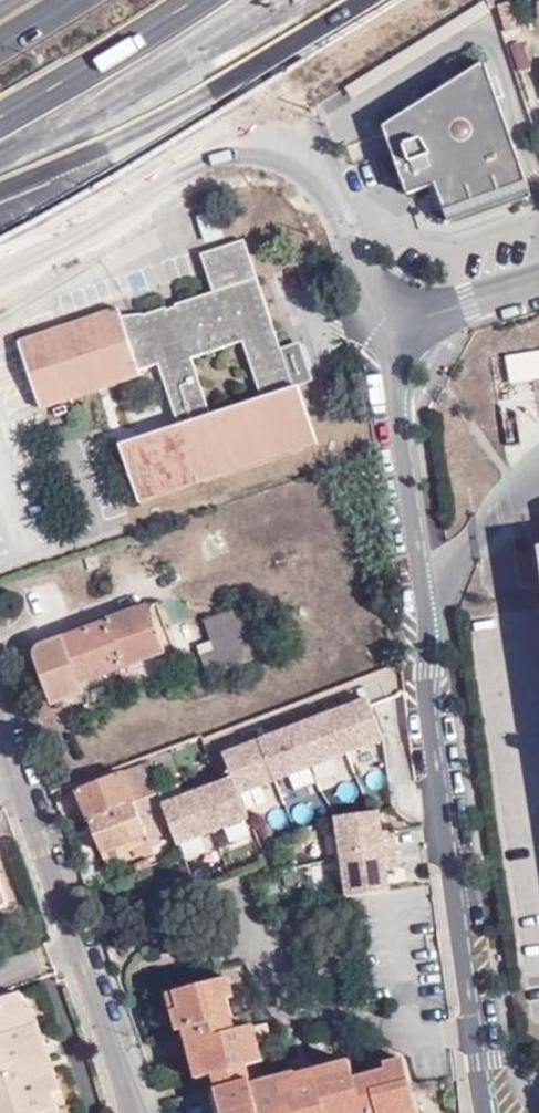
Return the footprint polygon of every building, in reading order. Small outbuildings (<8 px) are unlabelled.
[(504,36),(519,31),(509,3),(496,7),(504,36)] [(439,186),(448,211),(530,183),(487,63),(387,127),(410,196),(439,186)] [(530,183),(448,211),(450,220),(532,191),(530,183)] [(140,378),(139,372),(157,365),(178,427),(118,448),(137,500),(315,440),(297,385),(293,387),(280,348),(241,241),(197,255),(211,293),(174,305),(175,308),(178,314),(168,318),(166,310),(165,309),(142,316),(144,326),(126,331),(121,318),(118,309),(17,343),(24,363),(56,353),(73,400),(140,378)] [(178,314),(175,308),(166,310),(168,318),(178,314)] [(142,316),(121,318),(126,331),(144,326),(142,316)] [(293,387),(297,385),(310,380),(297,342),(280,348),(293,387)] [(42,411),(73,400),(56,353),(24,363),(42,411)] [(315,440),(137,500),(139,506),(317,446),(315,440)] [(161,603),(150,607),(160,631),(171,628),(161,603)] [(150,607),(112,621),(129,667),(167,653),(160,631),(150,607)] [(243,609),(208,621),(216,643),(224,665),(249,656),(247,650),(257,647),(243,609)] [(129,667),(112,621),(75,635),(79,646),(70,650),(65,639),(42,649),(39,659),(56,705),(86,694),(82,684),(129,667)] [(79,646),(75,635),(65,639),(70,650),(79,646)] [(224,665),(216,643),(200,649),(209,671),(224,665)] [(251,661),(249,656),(224,665),(226,670),(251,661)] [(404,691),(402,662),(361,678),(368,697),(371,704),(404,691)] [(224,665),(209,671),(210,676),(226,670),(224,665)] [(384,738),(371,704),(368,697),(226,751),(235,777),(165,803),(174,826),(181,844),(182,844),(252,817),(242,791),(384,738)] [(126,774),(138,802),(154,796),(142,767),(126,774)] [(80,793),(91,820),(138,802),(126,774),(80,793)] [(174,826),(165,803),(162,794),(159,794),(154,796),(138,802),(91,820),(105,854),(150,837),(152,842),(163,837),(169,835),(168,830),(174,826)] [(379,809),(334,816),(346,898),(390,891),(388,869),(400,867),(394,830),(382,832),(379,809)] [(150,837),(105,854),(111,867),(136,858),(133,850),(152,842),(150,837)] [(163,837),(152,842),(155,847),(165,843),(163,837)] [(0,878),(0,907),(8,904),(0,878)] [(420,1108),(415,1092),(408,1094),(404,1083),(412,1080),(406,1056),(386,1062),(388,1068),(357,1077),(354,1065),(336,1070),(334,1064),(314,1069),(317,1076),(300,1080),(298,1074),(297,1069),(262,1079),(254,1081),(249,1062),(257,1061),(264,1059),(259,1041),(253,1043),(248,1025),(237,1028),(228,997),(235,995),(229,976),(206,982),(208,988),(196,991),(194,985),(177,989),(180,1005),(173,1007),(179,1028),(184,1027),(190,1052),(197,1051),(204,1075),(213,1072),(224,1111),(219,1112),(403,1112),(420,1108)] [(206,982),(194,985),(196,991),(208,988),(206,982)] [(169,991),(173,1007),(180,1005),(177,989),(169,991)] [(0,1000),(0,1112),(59,1112),(53,1094),(61,1091),(48,1058),(41,1060),(35,1045),(43,1043),(30,1007),(24,1009),(19,993),(0,1000)] [(255,1023),(248,1025),(253,1043),(259,1041),(255,1023)] [(48,1058),(43,1043),(35,1045),(41,1060),(48,1058)] [(197,1077),(204,1075),(197,1051),(190,1052),(197,1077)] [(336,1070),(354,1065),(352,1059),(334,1064),(336,1070)] [(262,1079),(257,1061),(249,1062),(254,1081),(262,1079)] [(317,1076),(314,1069),(298,1074),(300,1080),(317,1076)] [(408,1094),(415,1092),(412,1080),(404,1083),(408,1094)]
